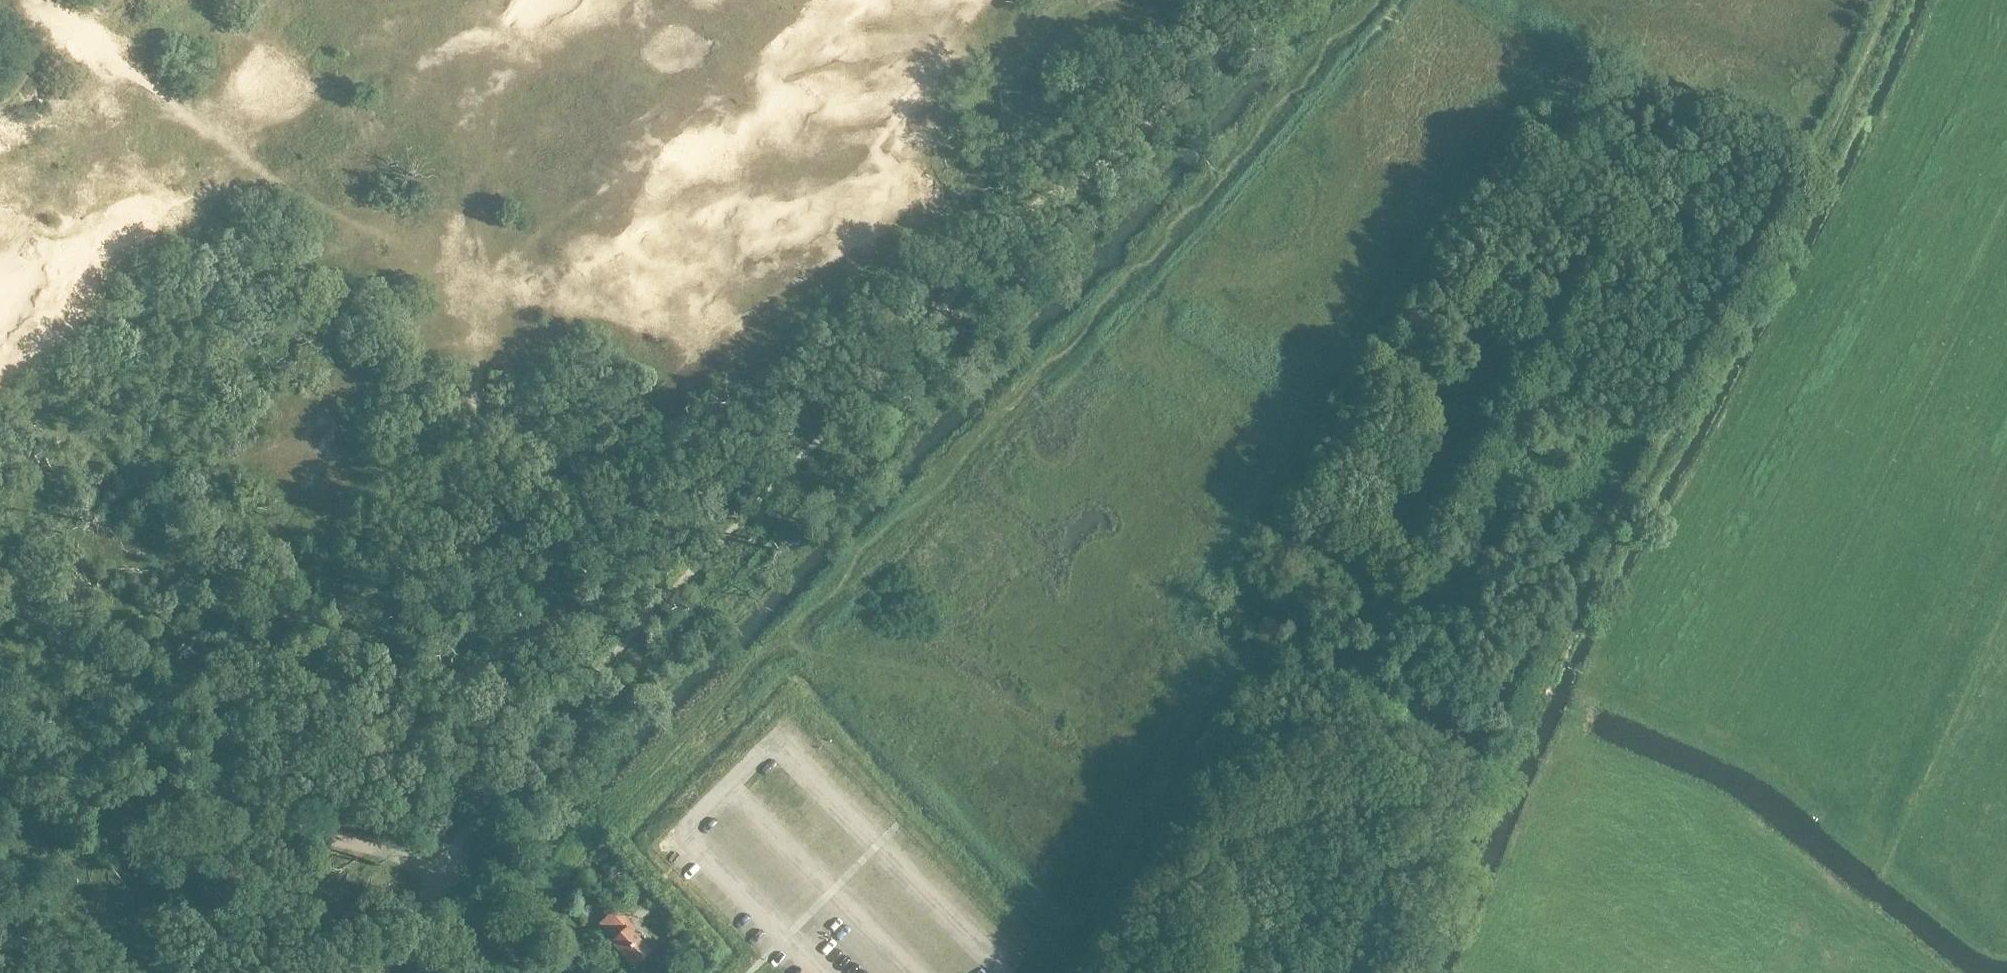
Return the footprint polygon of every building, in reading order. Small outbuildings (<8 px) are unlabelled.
[(1308,97),(1303,93),(1299,98),(1304,102),(1308,97)] [(1041,395),(1036,390),(1032,395),(1036,399),(1041,395)] [(763,682),(759,678),(755,682),(759,687),(763,682)] [(610,854),(602,846),(591,857),(594,860),(598,865),(610,854)] [(612,940),(609,942),(633,969),(651,953),(631,931),(635,928),(616,908),(598,924),(612,940)]
